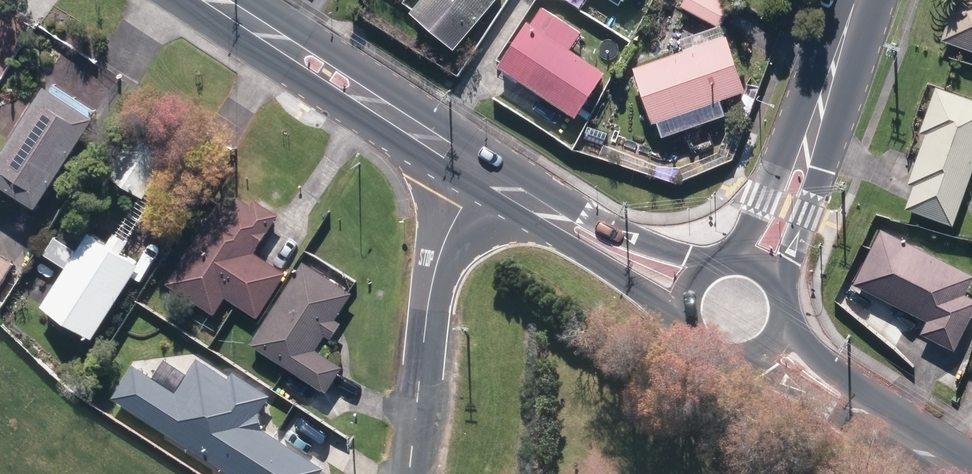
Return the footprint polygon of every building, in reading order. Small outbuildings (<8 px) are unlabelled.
[(464,48),(504,0),(430,0),(420,12),(464,48)] [(727,27),(738,6),(727,0),(692,0),(688,7),(727,27)] [(971,54),(971,0),(950,0),(935,41),(971,54)] [(506,65),(584,116),(614,72),(578,49),(589,32),(550,6),(540,22),(536,21),(506,65)] [(642,68),(662,124),(754,91),(733,35),(642,68)] [(46,200),(103,109),(54,78),(0,162),(0,170),(46,200)] [(947,227),(971,158),(971,103),(931,88),(914,134),(919,136),(902,184),(908,186),(900,210),(947,227)] [(113,171),(148,193),(174,152),(139,130),(113,171)] [(229,293),(261,314),(290,270),(258,248),(281,212),(258,197),(254,202),(240,193),(233,203),(223,197),(170,279),(219,310),(229,293)] [(46,300),(97,333),(144,259),(125,247),(128,243),(109,231),(106,235),(93,227),(46,300)] [(948,352),(971,304),(971,301),(960,295),(969,277),(875,229),(848,285),(921,322),(915,335),(948,352)] [(16,259),(0,249),(0,285),(16,259)] [(255,339),(331,388),(347,363),(320,345),(329,331),(335,335),(345,319),(339,315),(356,289),(307,258),(255,339)] [(242,473),(321,473),(328,463),(257,418),(274,392),(237,369),(233,376),(201,355),(180,388),(138,362),(117,394),(242,473)]
